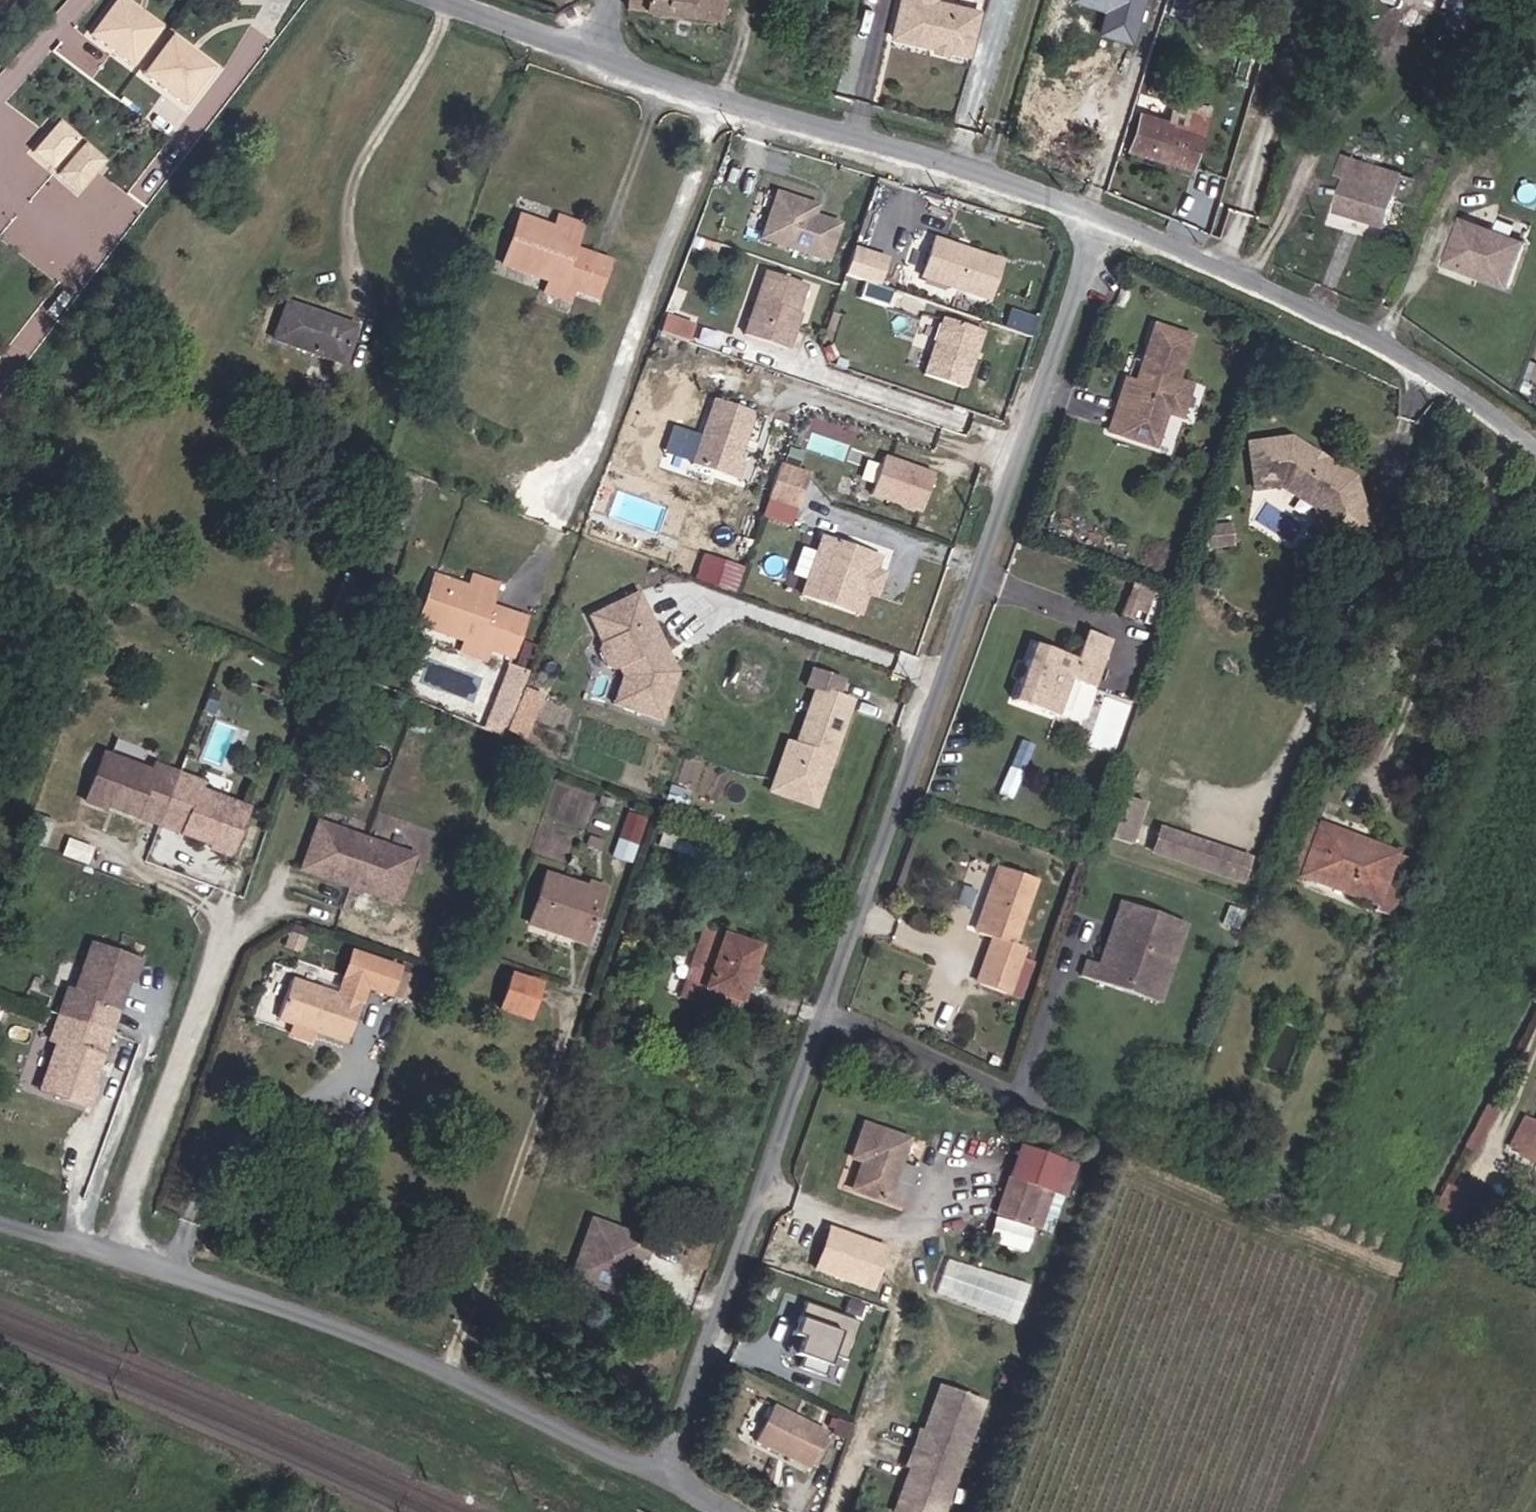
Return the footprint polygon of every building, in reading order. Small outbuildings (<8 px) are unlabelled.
[(118,3),(135,16),(135,21),(137,22),(141,21),(158,34),(161,30),(122,0),(120,0),(118,3)] [(648,21),(738,29),(741,0),(650,0),(648,21)] [(912,38),(986,55),(995,13),(953,5),(954,0),(920,0),(912,38)] [(1489,13),(1492,0),(1476,0),(1473,11),(1489,13)] [(133,68),(158,34),(141,21),(137,22),(135,21),(135,16),(118,3),(92,37),(133,68)] [(176,41),(173,45),(191,58),(190,62),(192,64),(196,63),(214,76),(217,72),(176,41)] [(188,109),(214,76),(196,63),(192,64),(190,62),(191,58),(173,45),(148,78),(188,109)] [(1096,135),(1121,141),(1141,70),(1116,63),(1096,135)] [(118,97),(126,86),(111,74),(103,85),(118,97)] [(135,108),(144,96),(136,90),(127,102),(135,108)] [(1530,110),(1523,128),(1535,133),(1535,113),(1530,110)] [(1151,154),(1215,173),(1227,128),(1208,123),(1206,133),(1160,121),(1151,154)] [(78,145),(58,128),(52,135),(72,152),(78,145)] [(51,176),(72,152),(52,135),(31,159),(51,176)] [(78,199),(98,174),(91,168),(97,160),(85,150),(58,182),(78,199)] [(1406,199),(1420,201),(1425,177),(1354,159),(1349,180),(1357,181),(1348,216),(1392,227),(1396,212),(1402,214),(1406,199)] [(98,174),(104,167),(97,160),(91,168),(98,174)] [(810,197),(794,242),(860,265),(874,225),(858,220),(857,224),(847,220),(848,216),(850,211),(810,197)] [(568,260),(573,244),(577,232),(553,224),(519,212),(503,259),(549,275),(573,283),(596,291),(609,256),(589,249),(583,265),(568,260)] [(553,224),(577,232),(581,220),(558,212),(553,224)] [(1525,292),(1535,263),(1535,249),(1479,228),(1464,268),(1525,292)] [(589,249),(573,244),(568,260),(583,265),(589,249)] [(1020,305),(1033,268),(966,244),(953,282),(1020,305)] [(907,289),(916,264),(885,253),(876,279),(907,289)] [(573,283),(549,275),(545,286),(569,295),(573,283)] [(793,277),(772,340),(815,355),(825,326),(821,324),(823,317),(833,290),(793,277)] [(340,360),(353,324),(285,300),(273,336),(340,360)] [(690,340),(696,321),(668,312),(662,331),(690,340)] [(1010,336),(971,323),(952,379),(991,393),(1010,336)] [(1207,333),(1164,326),(1153,387),(1140,385),(1130,444),(1183,453),(1189,418),(1207,421),(1213,389),(1198,386),(1207,333)] [(742,416),(719,481),(764,496),(769,480),(765,479),(781,429),(742,416)] [(1313,431),(1274,437),(1281,473),(1309,468),(1319,475),(1322,470),(1353,492),(1357,515),(1381,511),(1374,473),(1345,453),(1339,454),(1334,450),(1333,444),(1313,431)] [(965,480),(915,463),(903,501),(953,518),(965,480)] [(1309,468),(1281,473),(1282,482),(1307,477),(1331,494),(1338,533),(1383,525),(1381,511),(1357,515),(1353,492),(1322,470),(1319,475),(1309,468)] [(836,480),(810,471),(797,510),(824,520),(836,480)] [(905,567),(849,549),(830,610),(885,627),(890,612),(897,590),(905,567)] [(468,587),(432,575),(416,623),(464,638),(487,646),(511,654),(524,617),(504,610),(498,627),(482,621),(491,595),(468,587)] [(468,587),(491,595),(495,584),(472,576),(468,587)] [(1150,588),(1140,621),(1162,628),(1172,596),(1150,588)] [(897,590),(890,612),(898,615),(905,593),(897,590)] [(679,639),(664,609),(628,627),(637,644),(623,651),(628,661),(626,667),(634,684),(641,686),(642,686),(651,681),(659,696),(650,724),(688,737),(704,690),(700,681),(693,684),(691,683),(687,676),(688,674),(673,642),(679,639)] [(628,627),(615,634),(623,651),(637,644),(628,627)] [(483,658),(487,646),(464,638),(460,650),(483,658)] [(1099,652),(1125,660),(1130,646),(1104,638),(1099,652)] [(700,681),(679,639),(673,642),(688,674),(687,676),(691,683),(693,684),(700,681)] [(1095,665),(1053,651),(1033,710),(1079,724),(1090,691),(1113,698),(1125,660),(1099,652),(1095,665)] [(510,721),(529,670),(511,663),(491,714),(510,721)] [(851,685),(821,674),(815,690),(823,693),(803,748),(795,745),(780,786),(807,796),(819,790),(831,759),(839,762),(860,705),(845,700),(851,685)] [(648,697),(640,721),(650,724),(659,696),(651,681),(642,686),(648,697)] [(505,734),(510,721),(491,714),(487,727),(505,734)] [(161,823),(179,774),(154,765),(151,771),(104,754),(87,801),(106,808),(108,804),(161,823)] [(807,796),(780,786),(777,794),(821,811),(839,762),(831,759),(819,790),(807,796)] [(179,774),(161,823),(214,842),(212,847),(232,854),(249,807),(201,790),(204,783),(179,774)] [(333,789),(337,780),(330,777),(326,786),(333,789)] [(363,792),(337,780),(333,789),(359,802),(363,792)] [(1133,844),(1149,802),(1129,794),(1113,837),(1133,844)] [(627,810),(614,855),(634,861),(646,815),(627,810)] [(388,899),(404,852),(308,820),(292,867),(388,899)] [(1317,874),(1391,904),(1410,856),(1381,844),(1377,853),(1352,843),(1356,833),(1336,825),(1317,874)] [(1250,863),(1164,829),(1155,851),(1242,884),(1250,863)] [(1352,843),(1377,853),(1381,844),(1356,833),(1352,843)] [(1049,949),(1039,946),(1060,883),(1026,871),(1005,937),(1019,942),(1003,988),(1034,999),(1049,949)] [(515,934),(562,950),(580,894),(565,890),(563,897),(521,883),(510,914),(521,918),(515,934)] [(1151,979),(1177,987),(1192,941),(1202,943),(1207,925),(1144,903),(1134,932),(1142,934),(1140,944),(1131,942),(1123,967),(1108,964),(1103,982),(1146,995),(1151,979)] [(505,931),(515,934),(521,918),(510,914),(505,931)] [(1146,995),(1182,1007),(1202,943),(1192,941),(1177,987),(1151,979),(1146,995)] [(140,959),(98,943),(80,990),(73,988),(54,1036),(61,1039),(43,1086),(85,1102),(92,1081),(85,1079),(125,977),(132,980),(140,959)] [(699,1010),(761,1032),(782,966),(723,945),(699,1010)] [(291,979),(279,1016),(300,1024),(323,1032),(341,1038),(354,1001),(361,984),(383,992),(393,966),(349,951),(341,977),(334,994),(291,979)] [(504,1025),(515,992),(487,983),(476,1016),(504,1025)] [(323,1032),(300,1024),(297,1031),(320,1040),(323,1032)] [(941,1184),(927,1179),(936,1151),(893,1135),(882,1170),(892,1174),(882,1202),(928,1219),(941,1184)] [(1042,1151),(1019,1217),(1064,1233),(1076,1196),(1086,1199),(1096,1170),(1042,1151)] [(699,1192),(640,1173),(621,1229),(676,1247),(689,1207),(694,1209),(699,1192)] [(826,1318),(814,1350),(822,1353),(816,1369),(824,1372),(821,1383),(846,1392),(853,1371),(868,1376),(881,1338),(826,1318)] [(822,1353),(814,1350),(808,1367),(816,1369),(822,1353)] [(898,1511),(952,1511),(993,1401),(946,1385),(898,1511)] [(777,1460),(831,1485),(848,1450),(794,1424),(777,1460)]
